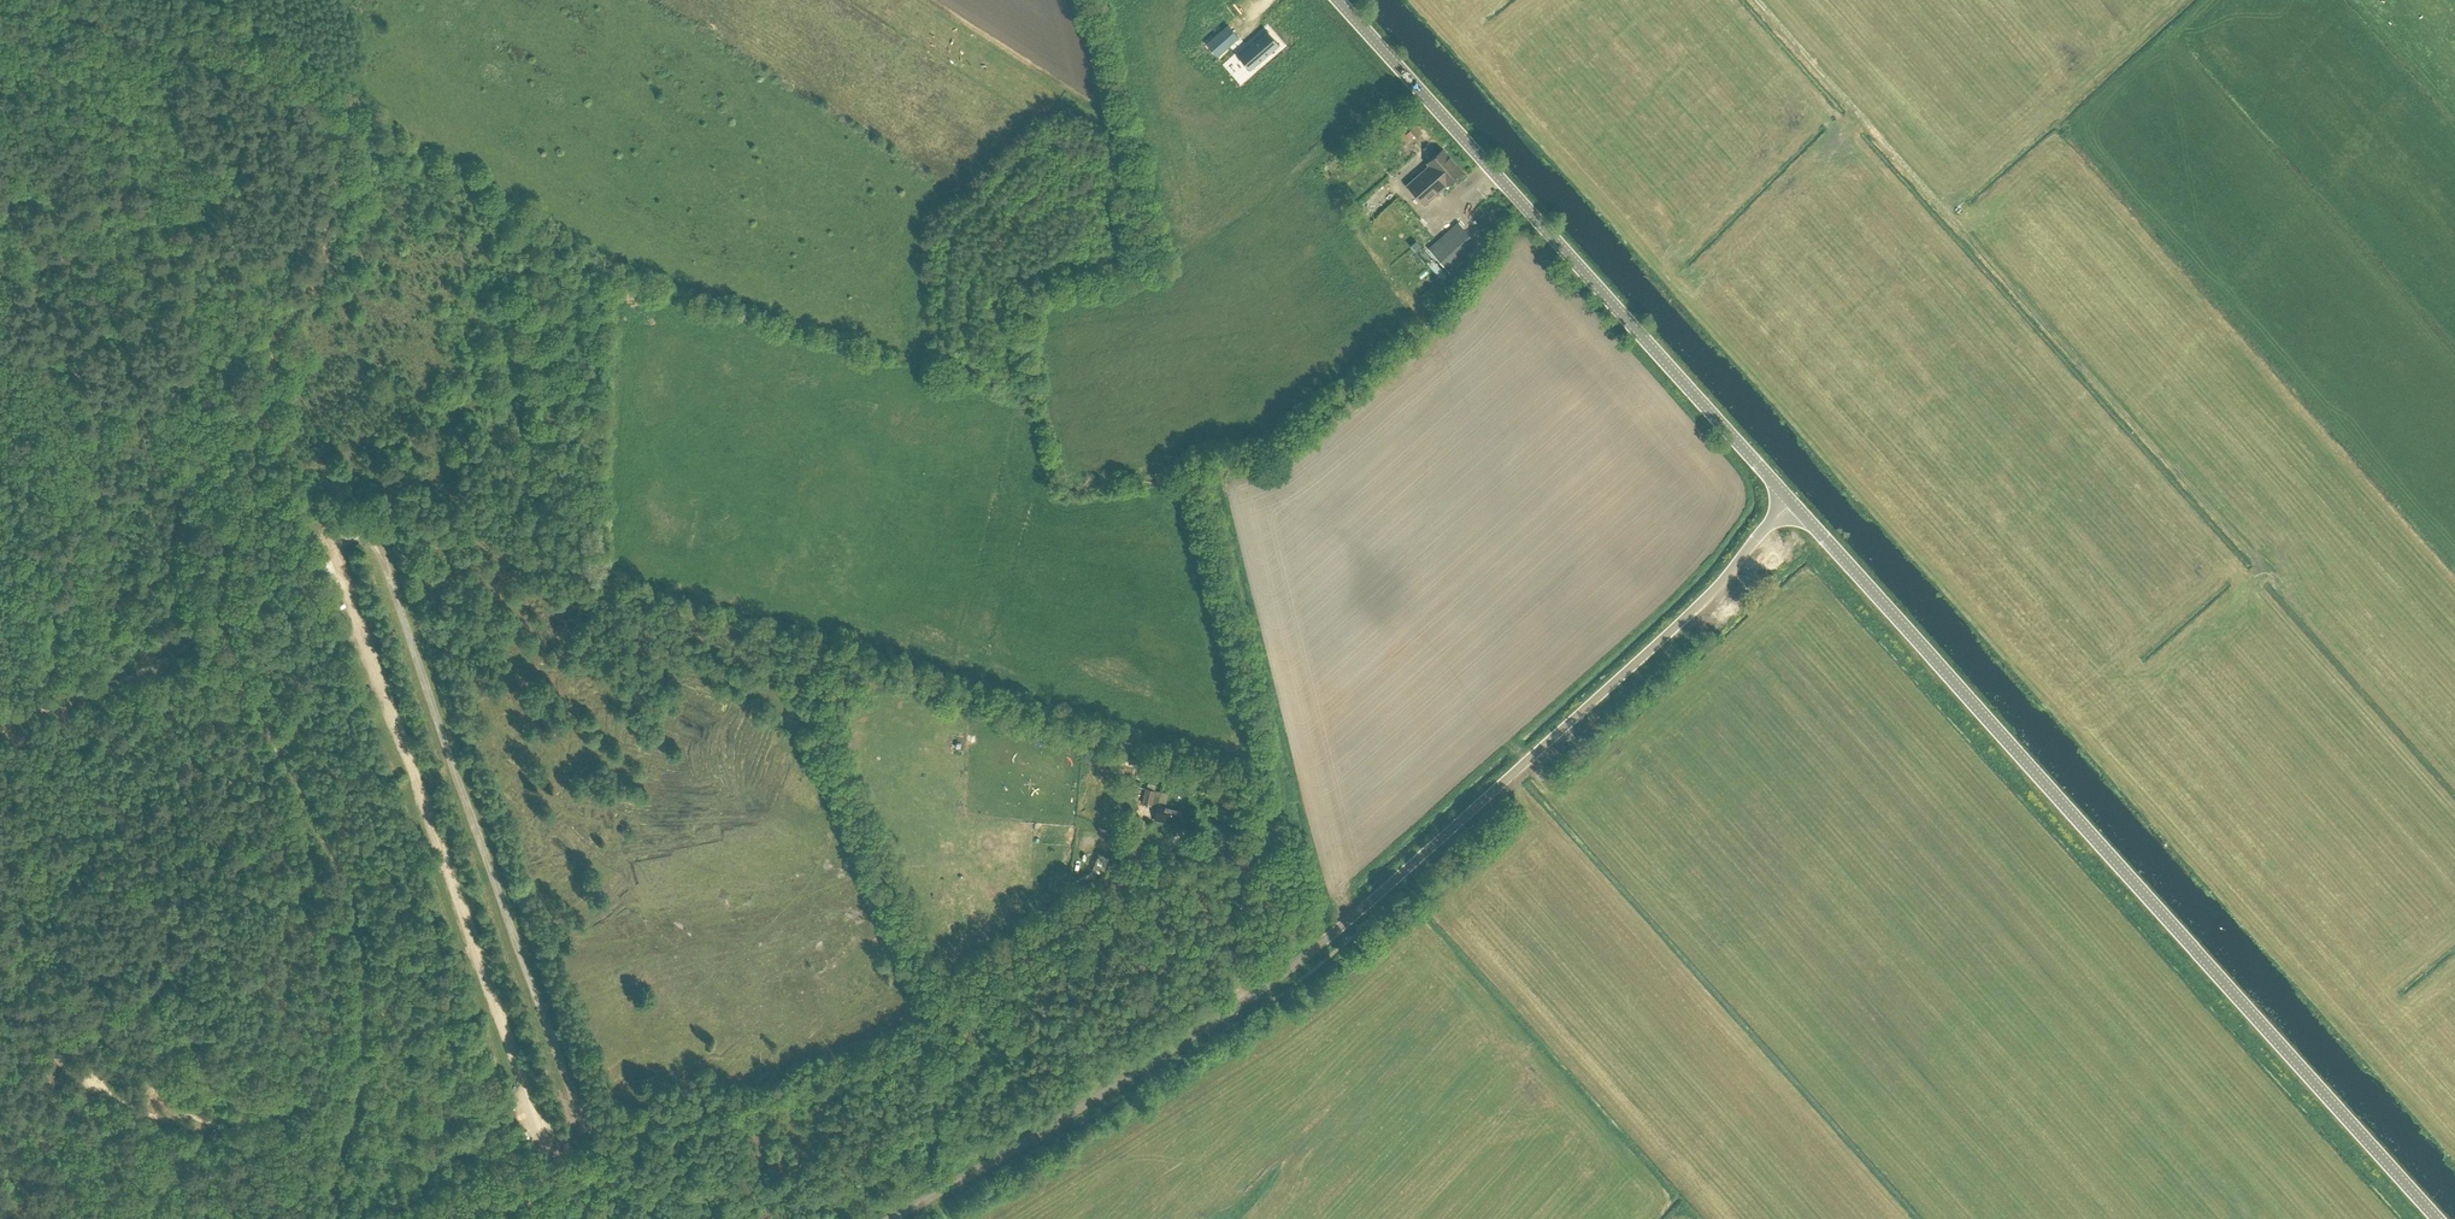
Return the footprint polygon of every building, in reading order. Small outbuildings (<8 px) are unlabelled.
[(1268,22),(1237,45),(1249,60),(1280,37),(1268,22)] [(1239,37),(1228,24),(1206,43),(1217,56),(1239,37)] [(1448,184),(1463,171),(1443,148),(1428,162),(1430,165),(1409,183),(1425,202),(1447,183),(1448,184)] [(1419,300),(1480,246),(1458,222),(1419,257),(1413,263),(1397,277),(1419,300)] [(1421,247),(1416,241),(1411,245),(1416,251),(1421,247)] [(1473,259),(1458,270),(1463,276),(1478,265),(1473,259)] [(789,702),(794,716),(802,713),(797,699),(789,702)] [(1136,750),(1140,740),(1127,735),(1125,740),(1121,739),(1119,745),(1121,746),(1120,749),(1129,752),(1130,748),(1136,750)] [(1135,759),(1120,756),(1117,774),(1132,776),(1135,759)] [(1155,819),(1192,827),(1195,812),(1184,810),(1185,807),(1159,801),(1161,792),(1147,789),(1143,802),(1158,806),(1155,819)] [(1128,807),(1132,792),(1124,790),(1120,805),(1128,807)] [(986,872),(987,865),(972,863),(971,870),(986,872)]
